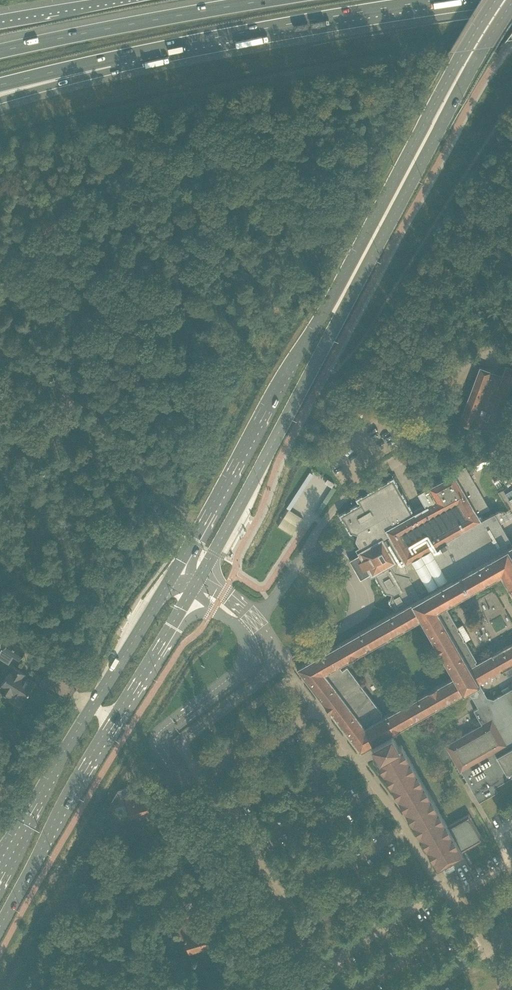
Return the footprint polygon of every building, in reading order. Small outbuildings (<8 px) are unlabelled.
[(511,383),(511,367),(506,365),(502,375),(479,366),(458,423),(492,436),(511,383)] [(494,513),(481,520),(478,515),(489,508),(465,466),(417,493),(425,507),(413,514),(411,511),(412,510),(409,504),(408,505),(405,501),(406,500),(402,492),(401,493),(397,485),(398,485),(393,477),(387,480),(387,481),(382,484),(382,483),(375,487),(376,488),(374,489),(373,488),(367,492),(367,493),(362,496),(362,495),(355,498),(357,502),(358,501),(360,504),(357,505),(356,504),(350,508),(351,509),(346,512),(345,511),(339,514),(342,521),(343,520),(346,524),(345,525),(349,533),(351,534),(352,532),(357,534),(355,541),(363,555),(361,557),(366,566),(371,575),(374,574),(376,577),(375,578),(378,584),(379,583),(382,588),(381,589),(384,593),(386,594),(386,593),(391,594),(390,599),(389,599),(388,601),(391,606),(392,605),(395,611),(297,667),(360,751),(372,744),(379,756),(376,758),(437,866),(483,839),(469,813),(447,825),(401,744),(398,746),(391,733),(468,689),(470,694),(478,696),(477,698),(481,705),(473,710),(482,724),(446,745),(460,770),(461,770),(479,802),(497,791),(495,786),(511,776),(511,688),(493,698),(487,697),(479,683),(503,670),(511,665),(511,643),(490,655),(476,663),(475,661),(476,660),(446,607),(444,608),(443,606),(500,573),(511,594),(511,545),(494,513)] [(497,491),(503,488),(497,477),(491,480),(497,491)] [(511,516),(511,513),(510,509),(501,514),(499,510),(494,512),(500,523),(511,516)] [(9,638),(1,633),(0,634),(0,647),(3,649),(19,659),(26,648),(9,638)] [(18,668),(11,664),(8,670),(9,671),(0,686),(0,690),(11,697),(10,700),(19,705),(22,701),(35,682),(25,676),(26,674),(18,668)] [(131,795),(125,796),(131,816),(150,810),(145,796),(133,800),(131,795)] [(189,924),(190,923),(187,911),(174,915),(182,939),(185,938),(189,951),(210,945),(205,930),(192,934),(189,924)]
